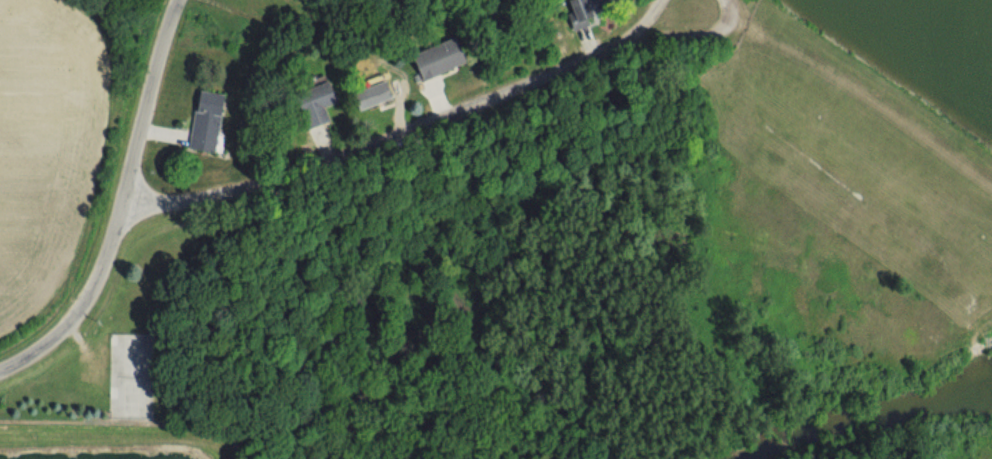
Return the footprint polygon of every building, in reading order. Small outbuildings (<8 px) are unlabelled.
[(556,1),(562,17),(576,11),(572,0),(558,0),(556,1)] [(402,54),(410,80),(457,65),(449,39),(402,54)] [(382,98),(376,81),(344,93),(351,111),(382,98)] [(286,94),(298,129),(320,121),(315,107),(327,103),(319,82),(286,94)] [(216,94),(189,91),(183,150),(209,153),(216,94)]
